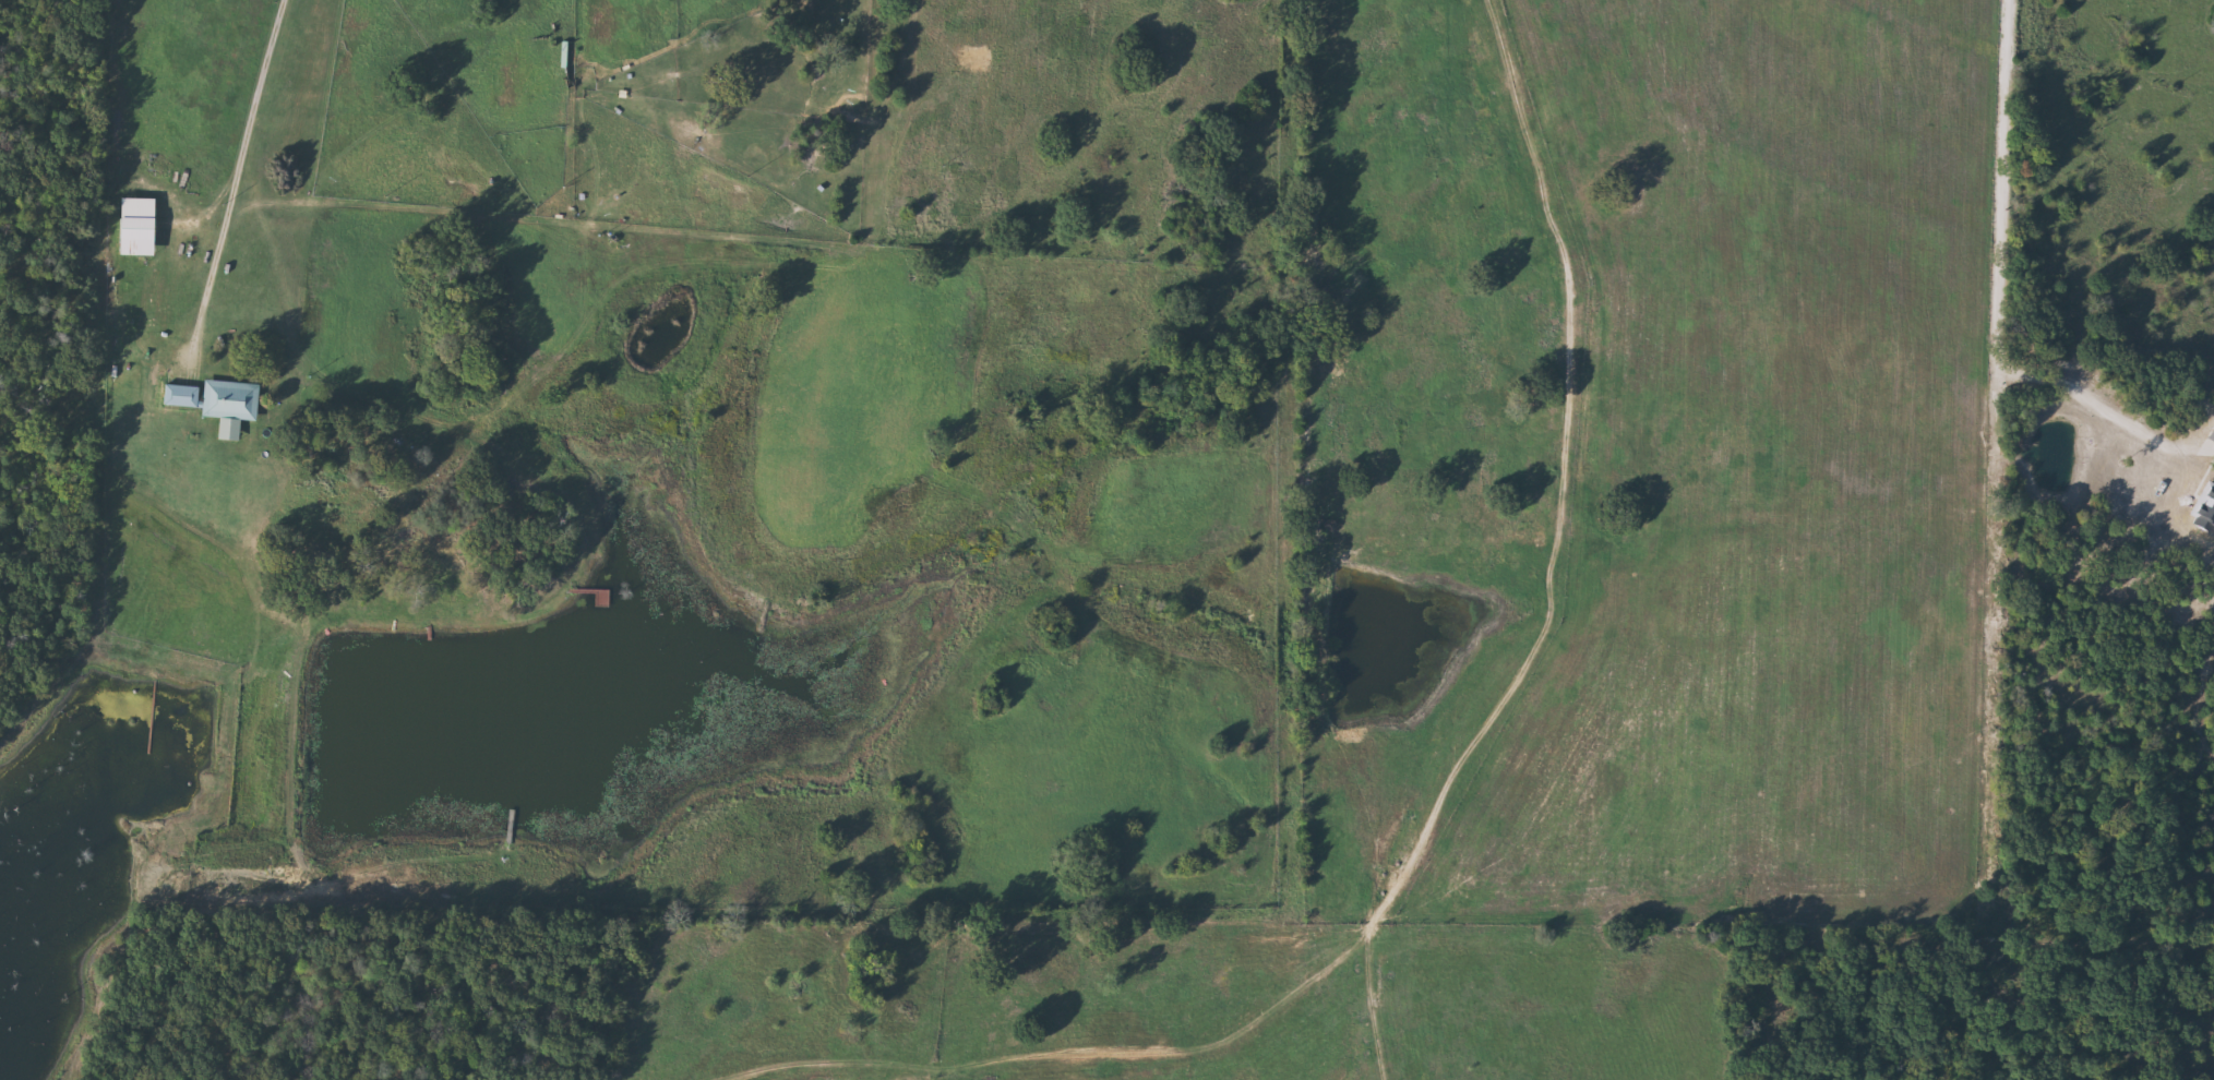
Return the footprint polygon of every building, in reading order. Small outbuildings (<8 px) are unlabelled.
[(158,217),(158,254),(125,254),(125,217),(158,217)] [(259,420),(205,417),(207,380),(261,383),(259,420)] [(166,406),(166,385),(201,385),(201,406),(166,406)] [(237,439),(220,439),(220,428),(237,428),(237,439)]
